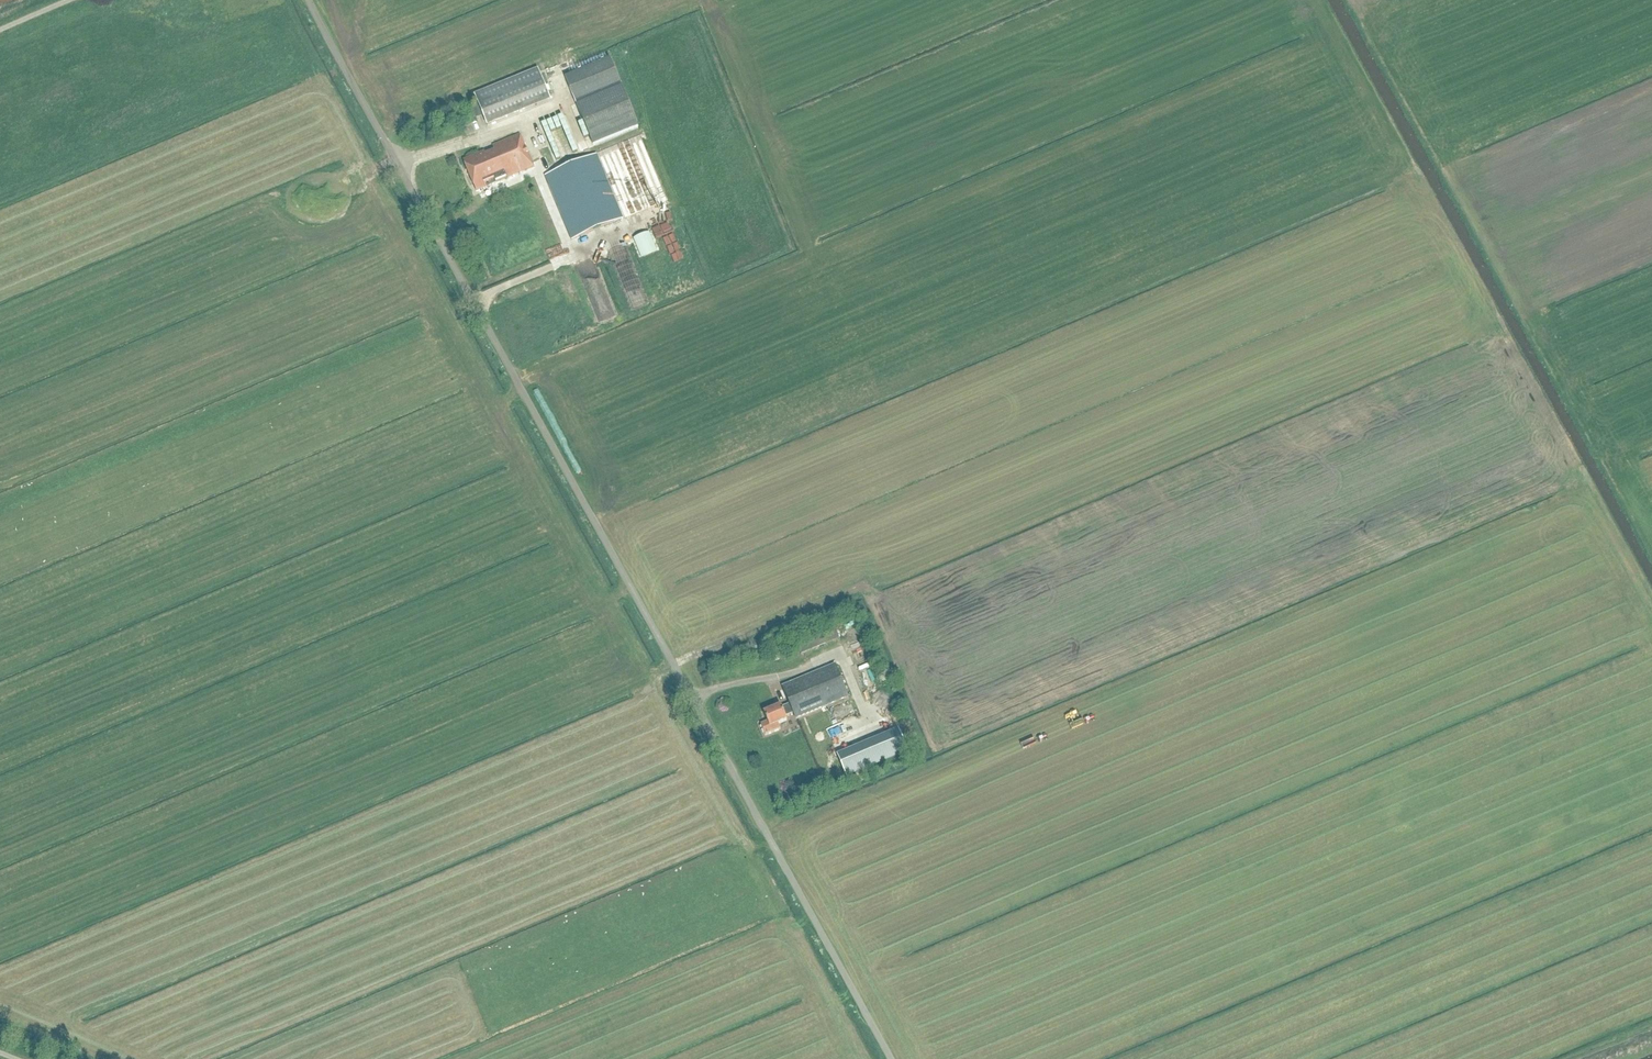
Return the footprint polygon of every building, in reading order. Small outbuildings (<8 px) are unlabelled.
[(566,78),(594,146),(638,128),(610,60),(566,78)] [(476,97),(480,104),(469,109),(473,120),(483,117),(487,127),(551,101),(548,90),(539,70),(476,97)] [(484,79),(470,83),(471,89),(486,86),(484,79)] [(477,192),(533,168),(520,137),(494,148),(495,152),(486,156),(485,152),(464,161),(477,192)] [(572,240),(623,219),(596,156),(545,177),(572,240)] [(536,192),(544,188),(535,172),(528,176),(536,192)] [(849,664),(856,680),(869,675),(863,659),(849,664)] [(786,719),(785,716),(793,713),(796,719),(848,698),(834,665),(782,687),(789,704),(781,707),(781,706),(764,712),(767,721),(761,724),(765,734),(780,728),(778,723),(786,719)] [(877,764),(868,744),(838,757),(846,777),(877,764)]
